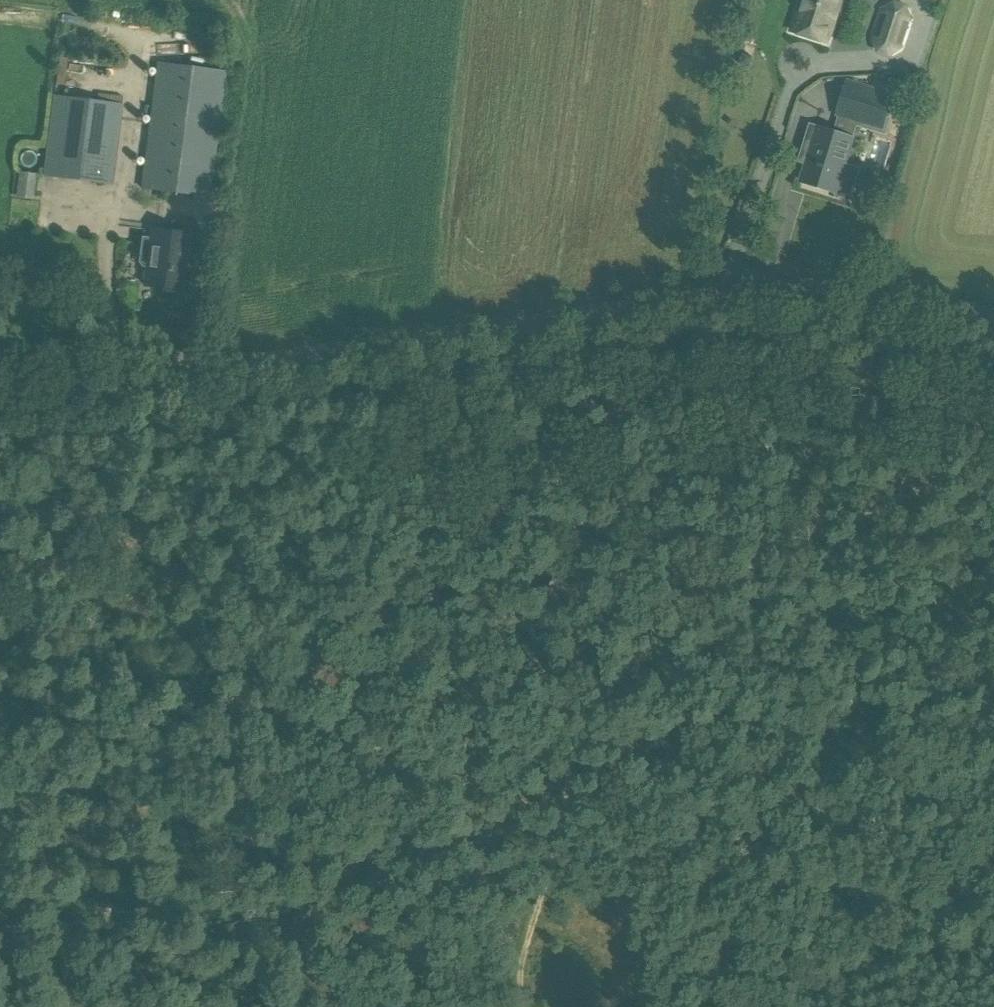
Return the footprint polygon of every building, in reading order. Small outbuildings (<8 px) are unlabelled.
[(785,33),(829,46),(843,0),(795,0),(785,33)] [(869,38),(872,52),(886,57),(903,48),(911,19),(906,3),(896,0),(890,0),(879,6),(869,38)] [(157,61),(141,189),(211,198),(227,70),(157,61)] [(843,79),(834,114),(881,126),(890,92),(843,79)] [(54,96),(44,175),(111,184),(122,105),(54,96)] [(818,127),(800,181),(836,193),(854,138),(818,127)] [(880,169),(896,174),(908,135),(893,130),(880,169)] [(151,230),(143,287),(181,293),(189,236),(151,230)]
